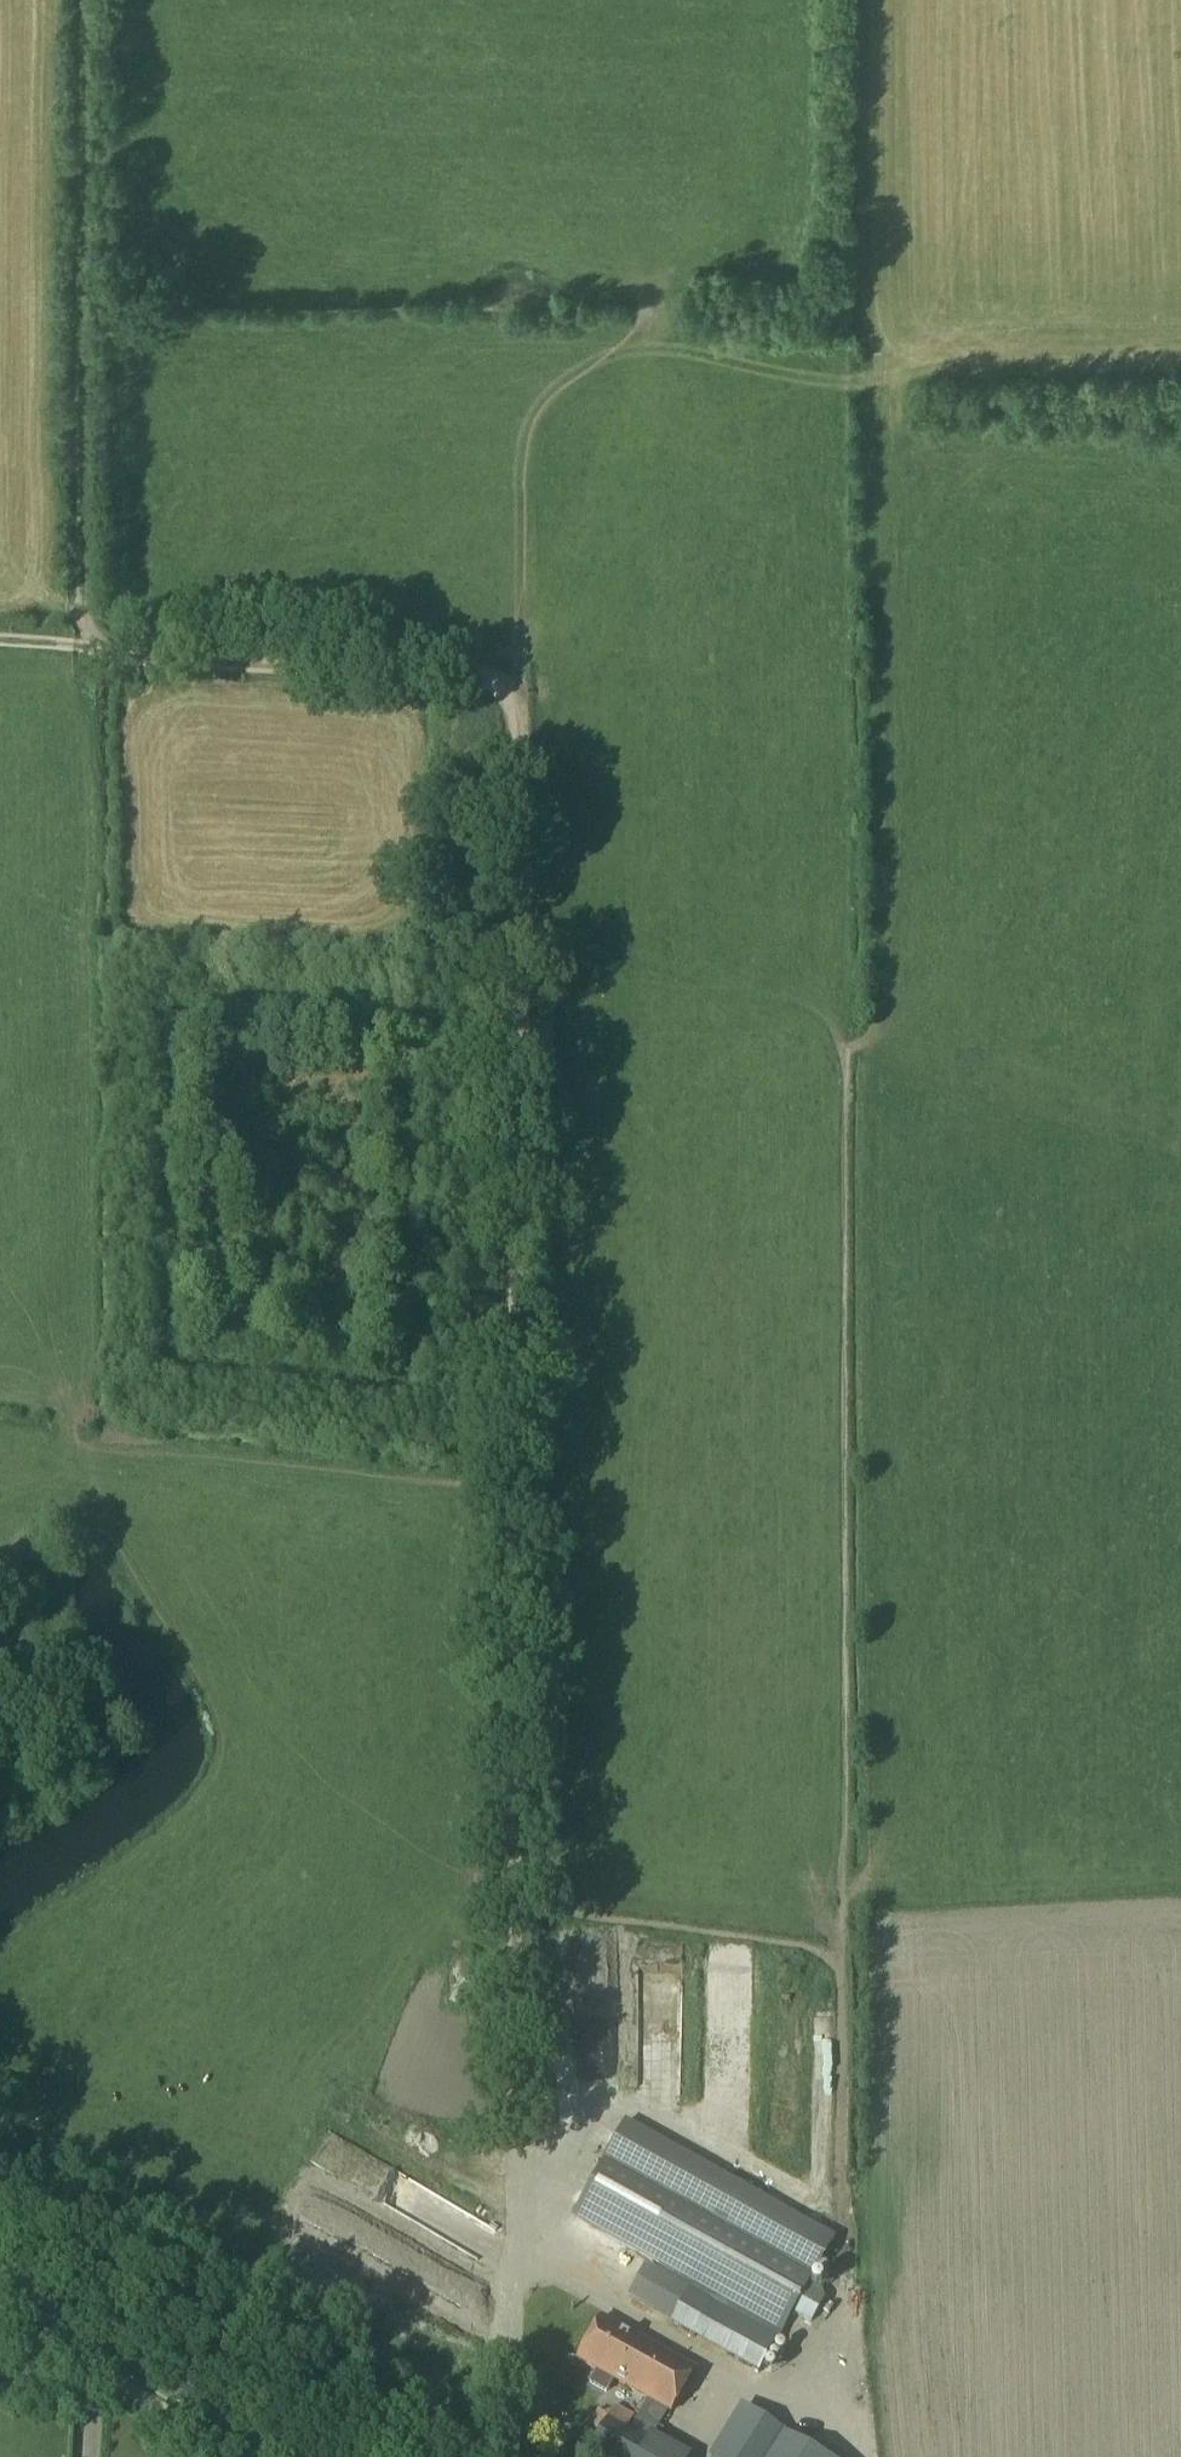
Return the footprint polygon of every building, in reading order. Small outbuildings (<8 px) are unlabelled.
[(670,1963),(669,1952),(637,1953),(637,1965),(670,1963)] [(632,2101),(670,2102),(672,1980),(634,1979),(632,2101)] [(354,2098),(348,2118),(361,2122),(368,2103),(354,2098)] [(834,2239),(625,2122),(571,2219),(693,2287),(671,2326),(759,2375),(778,2342),(776,2341),(777,2339),(761,2330),(763,2327),(780,2336),(792,2314),(809,2323),(823,2298),(806,2288),(834,2239)] [(695,2371),(602,2319),(575,2361),(596,2373),(590,2384),(606,2394),(613,2382),(671,2415),(695,2371)] [(760,2418),(743,2408),(715,2456),(820,2456),(782,2435),(782,2433),(759,2419),(760,2418)] [(612,2417),(589,2456),(688,2456),(612,2417)]
